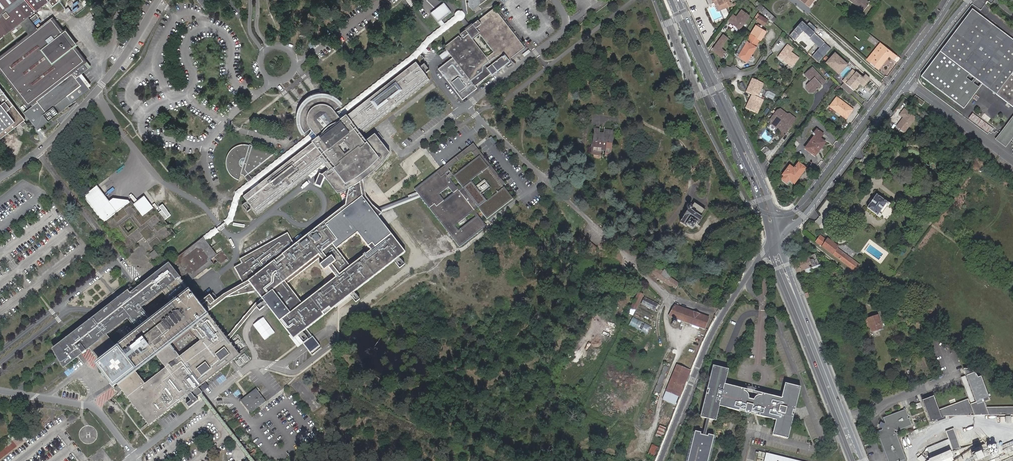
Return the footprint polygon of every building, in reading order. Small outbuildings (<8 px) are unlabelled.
[(20,23),(25,29),(32,23),(27,17),(48,1),(52,6),(59,0),(58,0),(0,0),(0,38),(20,23)] [(206,12),(210,9),(210,8),(212,7),(207,0),(197,0),(206,12)] [(464,12),(461,14),(461,13),(458,16),(460,19),(468,28),(469,29),(472,27),(464,17),(469,13),(467,0),(462,0),(464,12)] [(470,5),(473,9),(480,5),(481,6),(489,0),(469,0),(470,5)] [(718,0),(717,0),(713,2),(717,11),(722,9),(718,0)] [(722,9),(722,10),(731,6),(730,2),(729,0),(718,0),(722,9)] [(755,9),(774,22),(777,17),(758,5),(755,9)] [(69,15),(73,12),(69,7),(65,10),(69,15)] [(469,29),(461,35),(463,37),(461,38),(460,36),(446,47),(454,58),(440,70),(464,100),(479,89),(477,86),(526,47),(496,8),(481,20),(483,22),(481,23),(479,21),(472,27),(469,29)] [(728,20),(740,28),(750,15),(742,9),(737,16),(733,13),(728,20)] [(921,76),(964,109),(979,89),(961,75),(965,71),(983,84),(1012,107),(1012,40),(972,9),(921,76)] [(760,15),(756,21),(764,25),(768,20),(760,15)] [(460,19),(458,16),(429,38),(414,56),(341,112),(343,115),(416,58),(431,41),(432,41),(460,19)] [(23,111),(36,129),(89,88),(79,74),(88,67),(83,60),(72,46),(69,49),(59,35),(62,33),(51,19),(37,30),(30,36),(0,58),(0,67),(27,103),(29,102),(31,105),(23,111)] [(802,22),(789,35),(795,41),(803,33),(820,48),(812,56),(818,62),(831,49),(802,22)] [(37,30),(32,23),(25,29),(30,36),(37,30)] [(766,32),(756,26),(746,41),(755,46),(759,40),(760,41),(766,32)] [(66,30),(62,33),(59,35),(69,49),(72,46),(76,44),(66,30)] [(728,38),(724,35),(713,49),(715,52),(723,57),(726,52),(721,49),(724,46),(723,45),(728,38)] [(751,55),(756,47),(755,46),(746,41),(745,40),(744,42),(746,43),(738,54),(736,53),(735,55),(747,62),(748,60),(750,61),(752,61),(753,58),(753,57),(751,55)] [(894,59),(897,55),(892,51),(884,45),(870,63),(879,69),(889,56),(894,59)] [(799,61),(791,54),(794,51),(788,46),(777,59),(791,70),(799,61)] [(448,51),(441,56),(444,60),(451,55),(448,51)] [(835,54),(826,63),(833,69),(834,68),(839,72),(843,68),(844,69),(847,65),(835,54)] [(381,165),(390,154),(375,135),(367,141),(364,143),(357,134),(359,132),(361,134),(430,81),(417,63),(342,120),(341,119),(343,115),(341,112),(340,111),(336,113),(335,111),(340,107),(332,100),(326,98),(319,98),(313,100),(307,104),(301,114),(300,121),(301,127),(305,134),(311,130),(312,131),(309,135),(310,136),(312,139),(317,138),(318,139),(243,196),(257,214),(327,161),(325,159),(327,156),(335,166),(332,168),(323,175),(338,194),(350,189),(363,181),(367,178),(381,165)] [(425,64),(422,67),(427,74),(430,71),(425,64)] [(812,68),(805,75),(811,82),(806,86),(814,94),(818,90),(817,89),(821,85),(822,86),(826,82),(812,68)] [(843,81),(853,90),(863,79),(856,73),(856,74),(852,70),(843,81)] [(961,75),(979,89),(983,84),(965,71),(961,75)] [(749,95),(756,98),(763,85),(751,79),(744,92),(749,95)] [(20,124),(22,126),(26,123),(24,121),(26,120),(0,87),(0,140),(20,124)] [(756,98),(749,95),(743,108),(755,114),(762,101),(756,98)] [(920,106),(923,103),(914,96),(912,99),(920,106)] [(830,107),(846,119),(852,110),(836,98),(830,107)] [(911,114),(904,109),(899,115),(903,117),(896,127),(904,132),(912,122),(909,120),(909,117),(911,114)] [(771,124),(778,129),(781,126),(787,130),(796,118),(789,114),(787,114),(781,110),(777,110),(770,120),(771,124)] [(999,133),(972,113),(969,119),(995,138),(999,133)] [(995,140),(1005,148),(1012,137),(1012,117),(995,140)] [(612,132),(604,132),(603,135),(599,134),(600,130),(595,129),(594,140),(596,140),(595,142),(594,142),(592,154),(601,155),(602,151),(602,149),(606,149),(606,151),(605,156),(609,156),(611,144),(609,143),(609,142),(611,142),(612,132)] [(815,136),(805,149),(815,156),(825,143),(820,139),(823,135),(816,130),(813,135),(815,136)] [(762,135),(769,141),(773,137),(766,131),(762,135)] [(361,134),(359,132),(357,134),(364,143),(367,141),(361,134)] [(312,139),(310,136),(237,192),(228,216),(169,262),(172,265),(232,218),(240,194),(312,139)] [(479,147),(475,142),(439,170),(443,175),(451,169),(450,168),(473,150),(474,151),(479,147)] [(237,143),(228,150),(225,158),(227,174),(239,182),(277,152),(262,146),(250,143),(237,143)] [(422,194),(421,194),(422,195),(441,219),(442,218),(443,220),(442,221),(456,239),(457,239),(459,240),(458,241),(461,246),(486,226),(478,215),(460,229),(457,224),(474,211),(476,210),(480,207),(489,218),(515,197),(504,184),(507,182),(479,147),(474,151),(477,155),(454,172),(451,169),(443,175),(439,170),(416,188),(420,192),(420,193),(421,192),(422,194)] [(327,156),(325,159),(327,161),(332,168),(335,166),(327,156)] [(784,176),(789,180),(794,183),(806,169),(799,163),(794,169),(790,166),(783,175),(784,176)] [(382,210),(379,208),(365,196),(363,181),(350,189),(347,211),(318,227),(296,244),(295,242),(296,241),(290,232),(242,258),(244,262),(237,266),(245,282),(258,290),(264,297),(266,300),(271,306),(296,338),(298,335),(311,353),(320,345),(307,329),(330,311),(329,310),(338,304),(339,305),(407,251),(380,216),(384,212),(382,210)] [(257,181),(249,187),(251,190),(259,183),(257,181)] [(379,208),(382,210),(422,195),(420,192),(379,208)] [(886,202),(876,195),(867,207),(877,215),(880,218),(882,215),(879,212),(885,204),(888,206),(890,204),(887,202),(886,202)] [(103,221),(114,213),(102,197),(92,205),(103,221)] [(145,200),(137,205),(143,215),(151,209),(145,200)] [(129,201),(107,222),(114,229),(115,228),(124,237),(129,233),(122,225),(138,211),(129,201)] [(164,203),(160,206),(162,210),(160,212),(166,219),(172,215),(164,203)] [(246,203),(242,205),(247,212),(251,209),(246,203)] [(687,209),(683,216),(684,216),(680,222),(686,226),(687,225),(693,229),(694,228),(696,224),(698,225),(703,218),(701,217),(705,210),(694,203),(693,206),(692,206),(691,205),(690,205),(689,205),(689,206),(688,206),(688,207),(687,207),(687,208),(687,209)] [(831,214),(836,209),(833,204),(827,209),(831,214)] [(882,215),(888,206),(885,204),(879,212),(882,215)] [(581,235),(576,241),(591,255),(597,248),(581,235)] [(820,236),(816,242),(854,271),(858,265),(836,248),(837,246),(827,239),(826,241),(820,236)] [(154,259),(160,255),(156,249),(150,254),(154,259)] [(811,268),(812,269),(820,266),(820,264),(818,264),(814,254),(797,261),(797,262),(794,263),(797,273),(805,270),(811,268)] [(130,293),(128,290),(53,350),(63,369),(90,349),(95,355),(106,370),(103,373),(105,376),(106,376),(111,382),(110,383),(114,387),(117,384),(122,391),(150,426),(195,390),(197,389),(241,354),(229,340),(227,337),(207,312),(200,302),(193,293),(172,265),(169,262),(130,293)] [(650,271),(675,288),(679,282),(653,265),(650,271)] [(836,271),(827,274),(829,279),(833,278),(838,276),(836,271)] [(200,302),(207,312),(228,296),(258,290),(245,282),(226,292),(217,300),(212,293),(200,302)] [(900,298),(903,293),(896,287),(892,292),(900,298)] [(638,293),(631,307),(636,309),(642,295),(638,293)] [(227,337),(229,340),(259,305),(266,300),(264,297),(257,302),(227,337)] [(644,297),(641,303),(654,310),(658,304),(644,297)] [(669,315),(704,328),(709,317),(673,304),(669,315)] [(876,315),(866,318),(866,319),(869,327),(871,331),(880,328),(876,315)] [(630,325),(648,334),(652,326),(633,317),(630,325)] [(679,397),(689,370),(676,365),(666,392),(679,397)] [(708,418),(710,419),(716,420),(720,405),(733,408),(732,409),(740,411),(740,409),(745,410),(747,414),(747,415),(749,415),(749,414),(752,412),(757,413),(756,415),(764,417),(764,416),(777,420),(773,434),(785,437),(788,436),(792,418),(791,418),(794,407),(795,408),(800,390),(798,387),(787,385),(785,386),(782,399),(762,394),(761,396),(756,400),(754,400),(754,399),(754,398),(753,397),(751,397),(750,397),(750,398),(749,398),(748,398),(744,392),(745,389),(726,384),(729,372),(727,370),(716,367),(713,368),(709,387),(710,387),(708,398),(706,397),(702,414),(704,417),(708,418)] [(927,400),(935,421),(937,421),(951,416),(1012,414),(1012,406),(987,407),(984,401),(990,399),(981,374),(975,376),(974,373),(967,375),(976,402),(971,404),(970,404),(968,398),(939,409),(938,410),(934,398),(927,400)] [(961,377),(971,404),(976,402),(967,375),(961,377)] [(197,389),(195,390),(251,460),(254,460),(197,389)] [(253,407),(255,409),(265,401),(258,391),(256,393),(254,390),(245,397),(247,400),(243,403),(248,410),(253,407)] [(935,421),(927,400),(925,401),(933,422),(937,421),(935,421)] [(932,423),(933,422),(925,401),(924,402),(932,423)] [(900,460),(901,460),(906,459),(896,433),(894,432),(895,430),(897,431),(912,425),(909,418),(907,418),(907,417),(908,416),(906,409),(885,417),(900,460)] [(885,417),(883,417),(885,422),(884,424),(883,428),(882,429),(877,431),(888,460),(897,460),(898,460),(900,460),(885,417)] [(656,434),(663,437),(667,427),(660,424),(656,434)] [(953,428),(946,431),(953,451),(961,448),(953,428)] [(693,437),(713,442),(714,437),(708,435),(707,437),(705,437),(702,436),(700,436),(701,433),(694,432),(693,437)] [(713,442),(693,437),(687,460),(708,460),(713,442)] [(17,445),(12,439),(0,449),(0,460),(17,445)] [(950,451),(946,441),(925,450),(929,459),(950,451)] [(652,444),(649,453),(656,455),(659,446),(652,444)] [(1012,460),(1012,444),(1004,447),(1006,454),(991,459),(990,456),(986,457),(987,460),(1012,460)] [(971,459),(981,456),(979,448),(968,451),(971,459)] [(954,460),(950,451),(929,459),(927,460),(926,460),(954,460)] [(778,460),(799,460),(766,453),(765,457),(778,460)]
